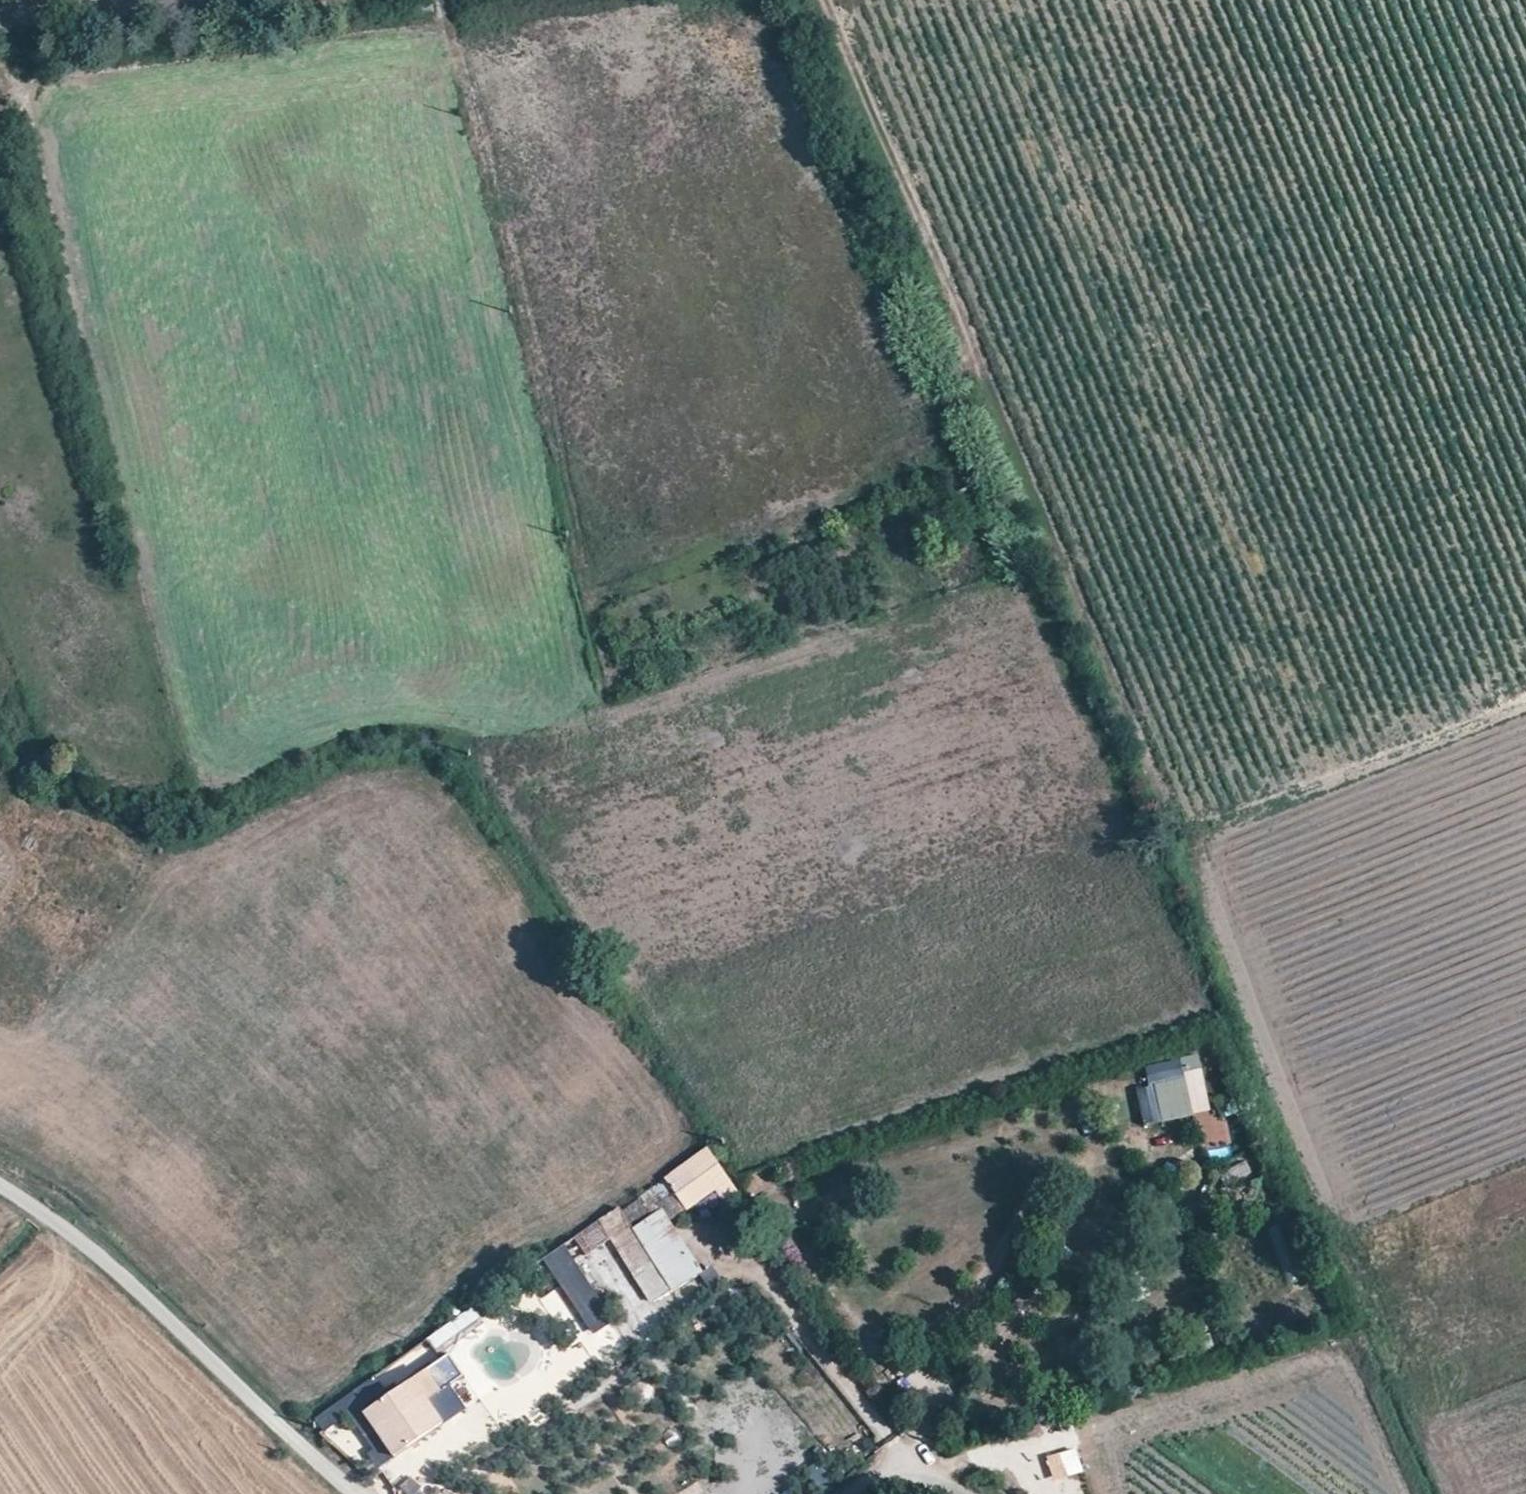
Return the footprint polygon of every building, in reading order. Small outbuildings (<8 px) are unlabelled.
[(951,498),(959,511),(971,503),(963,490),(951,498)] [(1193,1057),(1142,1063),(1145,1086),(1135,1088),(1139,1124),(1201,1117),(1193,1057)] [(663,1177),(694,1219),(735,1191),(705,1148),(663,1177)] [(1225,1178),(1249,1175),(1248,1164),(1224,1166),(1225,1178)] [(614,1211),(627,1230),(650,1213),(638,1195),(614,1211)] [(627,1230),(670,1292),(703,1270),(659,1206),(650,1213),(627,1230)] [(583,1300),(596,1291),(572,1258),(559,1266),(583,1300)] [(471,1304),(440,1326),(450,1340),(481,1319),(471,1304)] [(365,1406),(397,1453),(419,1439),(444,1421),(430,1401),(465,1377),(449,1354),(408,1382),(393,1360),(317,1411),(330,1430),(365,1406)]
